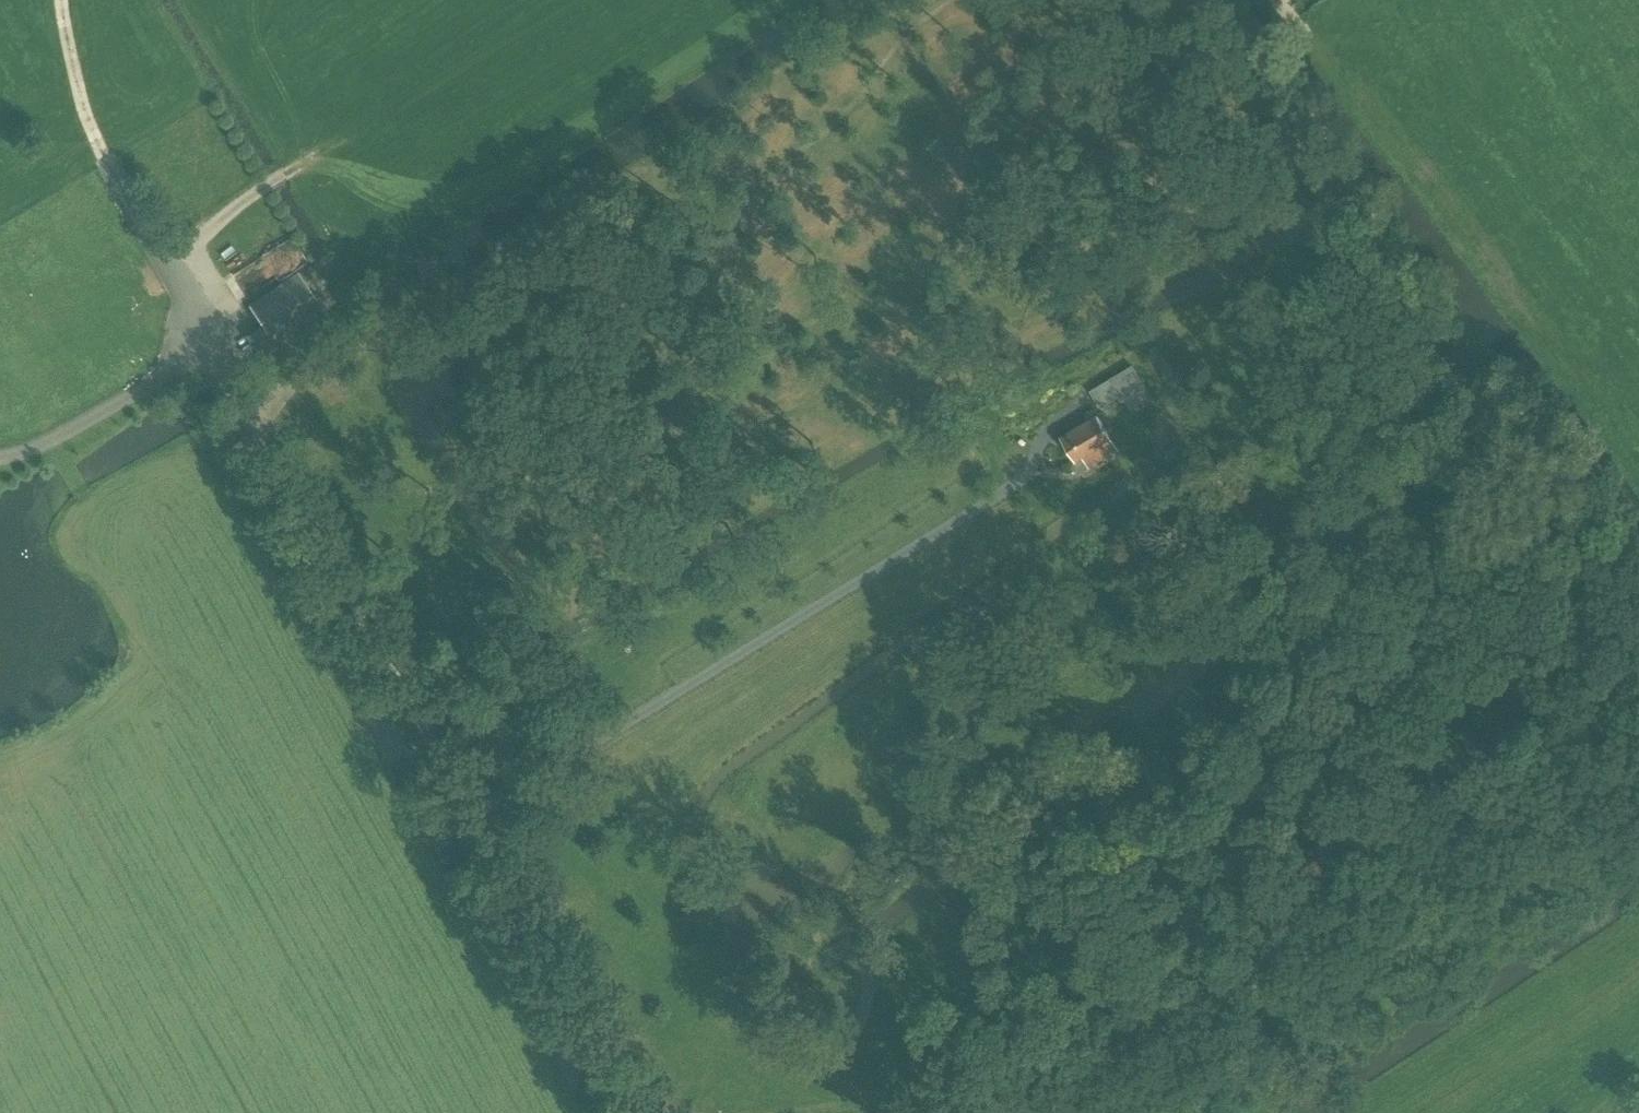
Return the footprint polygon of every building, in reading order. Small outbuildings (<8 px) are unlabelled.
[(296,316),(316,302),(297,274),(251,306),(270,333),(276,329),(284,340),(303,327),(296,316)] [(1089,466),(1117,449),(1097,416),(1062,436),(1076,460),(1083,456),(1089,466)]
